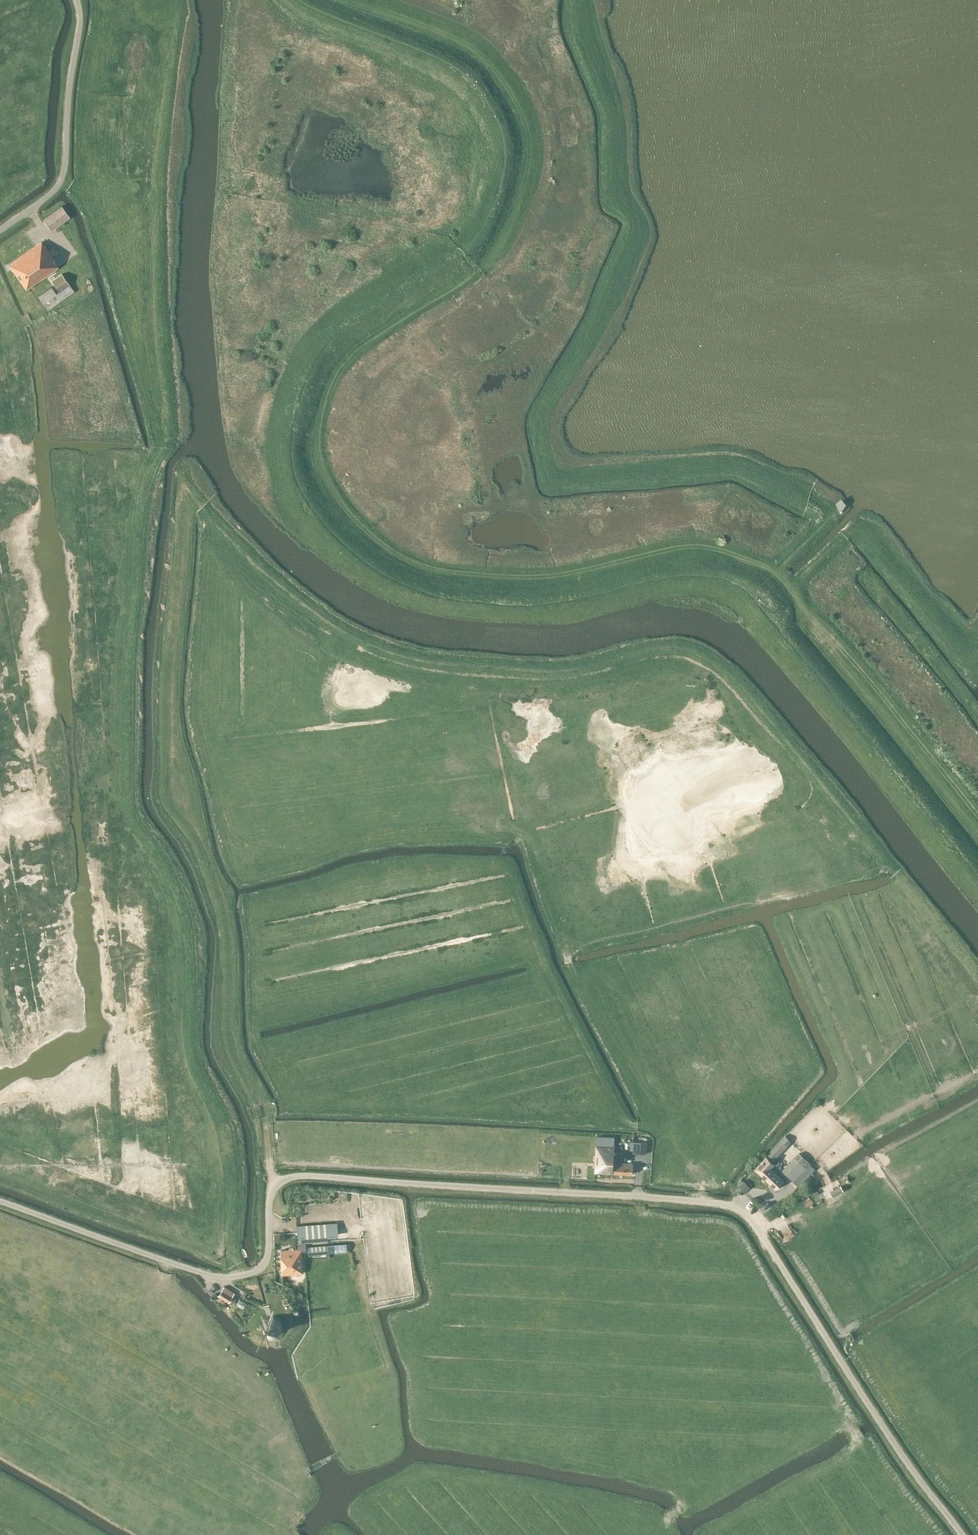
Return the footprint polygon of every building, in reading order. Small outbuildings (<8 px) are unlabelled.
[(62,205),(43,218),(51,231),(70,217),(62,205)] [(9,264),(26,289),(58,267),(53,260),(55,259),(41,240),(9,264)] [(74,291),(62,273),(52,280),(59,291),(56,293),(51,286),(38,296),(48,310),(74,291)] [(840,512),(846,503),(842,497),(837,502),(840,512)] [(595,1172),(632,1174),(633,1164),(622,1163),(622,1157),(613,1157),(615,1136),(597,1135),(595,1172)] [(783,1137),(779,1142),(762,1159),(763,1159),(754,1168),(771,1184),(769,1187),(773,1191),(775,1189),(776,1189),(785,1180),(769,1165),(785,1148),(789,1143),(783,1137)] [(633,1153),(647,1153),(647,1142),(631,1141),(630,1150),(633,1150),(633,1153)] [(782,1170),(793,1181),(806,1168),(794,1157),(782,1170)] [(744,1182),(739,1187),(744,1193),(749,1188),(744,1182)] [(305,1242),(328,1241),(326,1223),(297,1225),(298,1248),(292,1249),(292,1247),(289,1247),(289,1249),(280,1250),(281,1274),(303,1273),(301,1249),(306,1249),(305,1242)] [(328,1245),(307,1246),(308,1255),(318,1254),(329,1253),(347,1251),(346,1243),(328,1245)] [(229,1303),(229,1302),(231,1303),(234,1299),(231,1297),(234,1292),(224,1286),(218,1296),(229,1303)] [(277,1334),(281,1327),(279,1320),(273,1317),(266,1319),(262,1325),(264,1332),(271,1336),(277,1334)]
